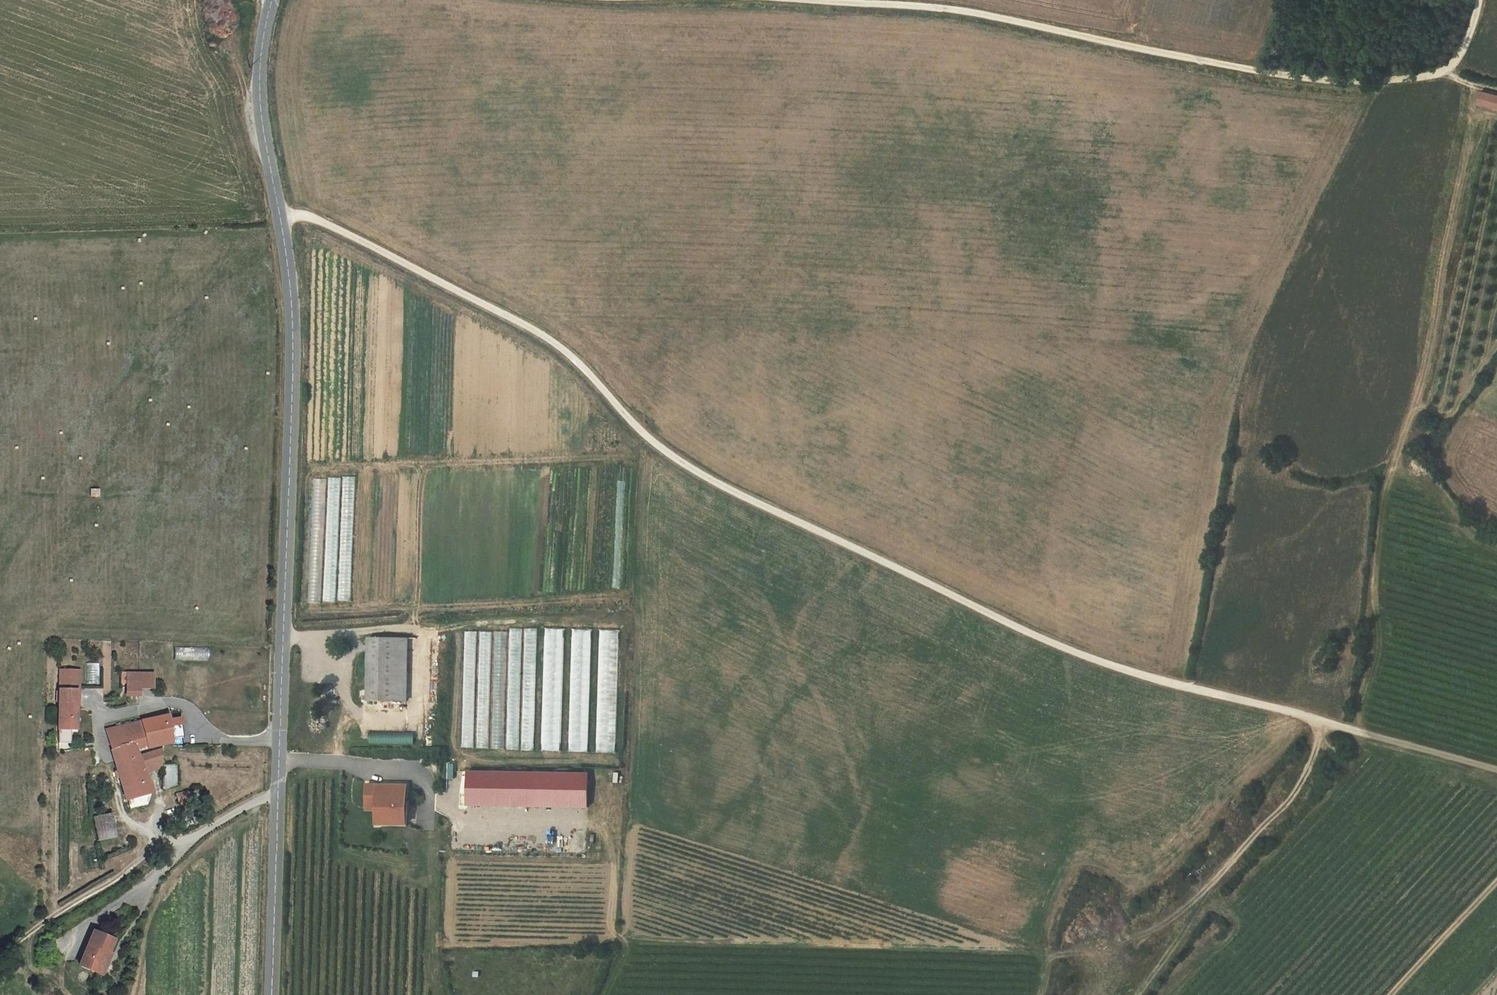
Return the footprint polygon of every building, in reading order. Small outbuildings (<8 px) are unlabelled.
[(1493,110),(1496,111),(1496,98),(1479,93),(1477,105),(1493,110)] [(535,749),(537,628),(523,628),(509,628),(507,749),(535,749)] [(544,628),(542,750),(562,751),(564,628),(544,628)] [(589,751),(591,629),(571,628),(569,751),(589,751)] [(617,752),(618,630),(600,630),(599,715),(597,715),(597,752),(617,752)] [(464,631),(462,747),(489,747),(491,631),(464,631)] [(493,748),(506,748),(507,631),(493,631),(493,748)] [(408,639),(368,638),(368,701),(407,701),(408,639)] [(175,647),(175,661),(209,660),(209,646),(175,647)] [(100,684),(99,662),(85,663),(86,685),(100,684)] [(59,690),(73,690),(74,671),(60,670),(59,690)] [(153,688),(153,674),(128,673),(127,696),(139,696),(140,688),(153,688)] [(59,690),(58,729),(71,729),(76,730),(77,691),(73,690),(59,690)] [(142,721),(147,749),(163,744),(173,742),(171,732),(169,716),(156,718),(142,721)] [(138,757),(136,752),(147,749),(142,721),(121,727),(123,746),(111,750),(115,764),(138,757)] [(105,731),(111,750),(123,746),(121,727),(105,731)] [(70,743),(71,729),(58,729),(58,743),(70,743)] [(126,800),(152,793),(145,773),(150,772),(148,766),(163,761),(163,749),(138,757),(115,764),(126,800)] [(163,761),(148,766),(150,772),(163,767),(163,765),(163,761)] [(163,767),(164,788),(176,785),(176,765),(163,765),(163,767)] [(591,811),(592,785),(474,781),(473,807),(591,811)] [(406,824),(407,785),(367,785),(367,809),(377,810),(376,824),(406,824)] [(111,814),(93,817),(97,841),(116,838),(111,814)] [(79,966),(98,973),(107,952),(109,953),(115,940),(94,931),(79,966)] [(109,953),(107,952),(98,973),(103,976),(112,954),(109,953)]
